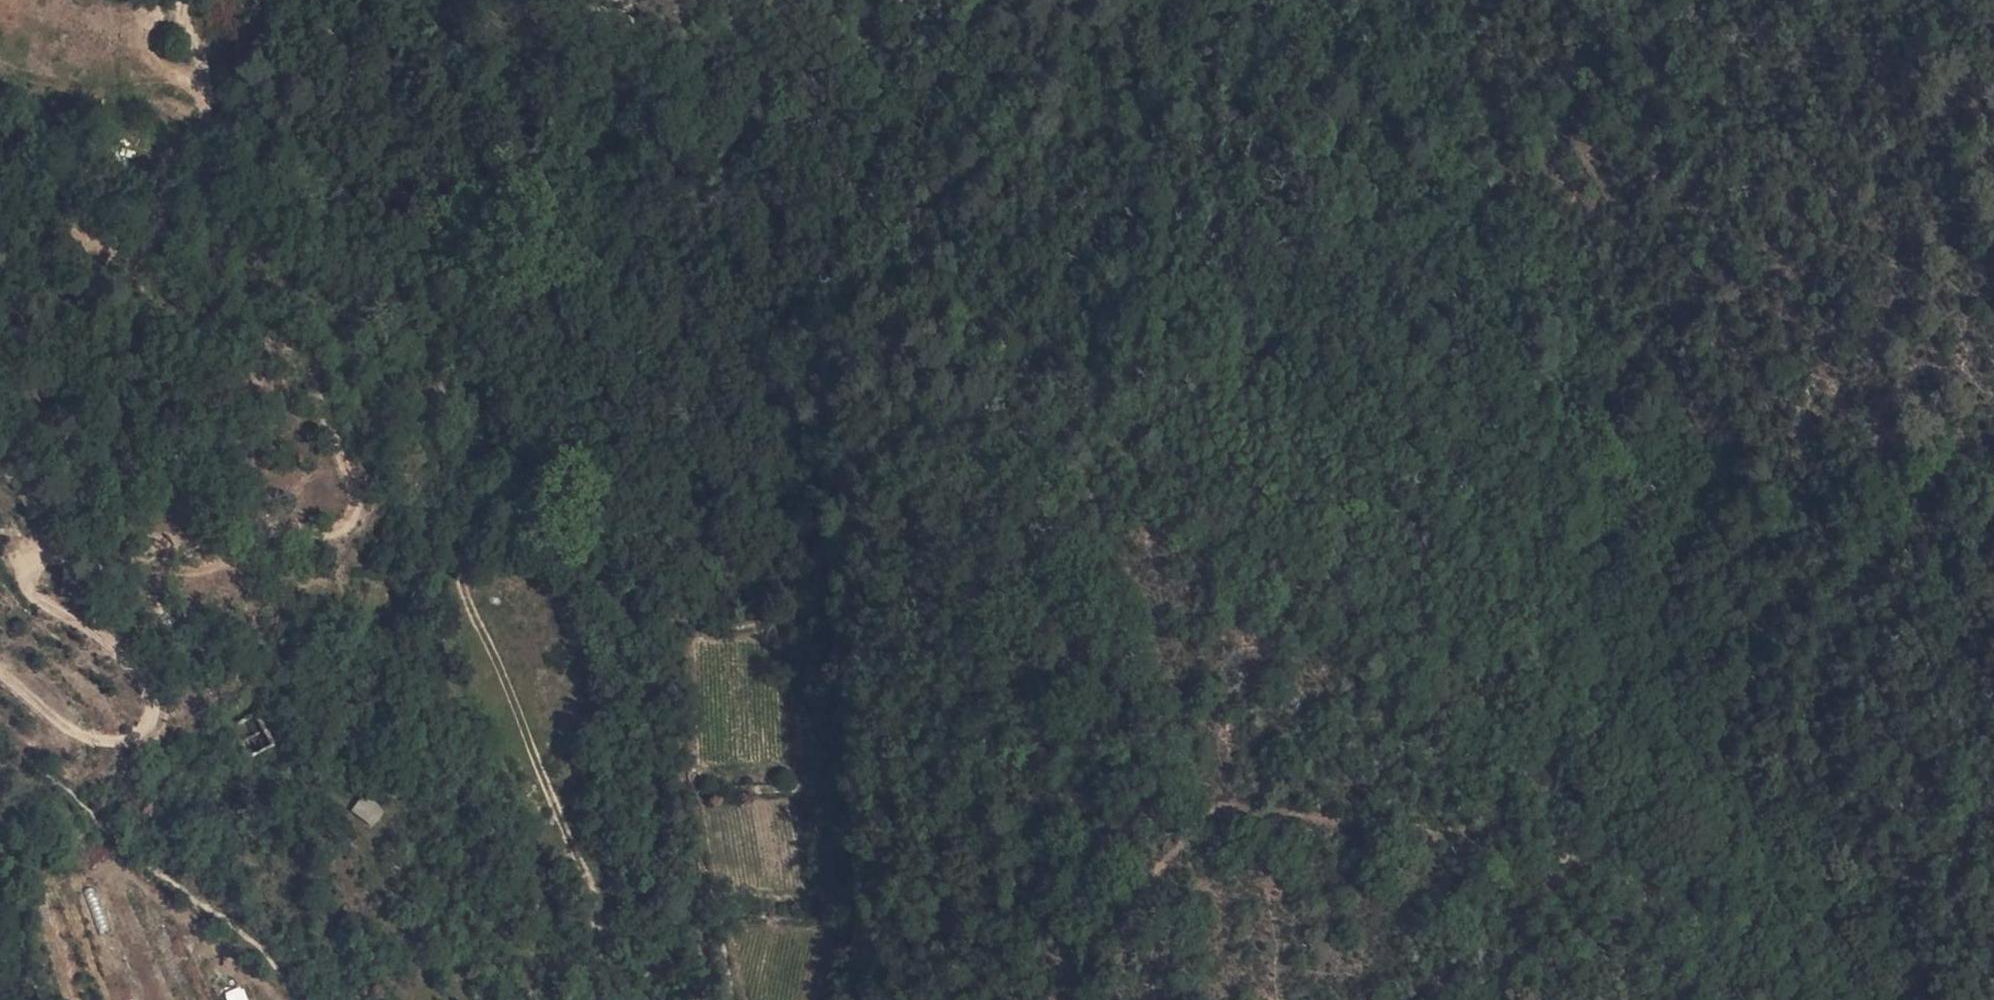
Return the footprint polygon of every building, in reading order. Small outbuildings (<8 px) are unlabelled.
[(242,735),(248,754),(270,748),(265,729),(242,735)] [(371,826),(384,811),(364,794),(351,809),(371,826)] [(243,985),(224,992),(227,999),(249,999),(243,985)]
